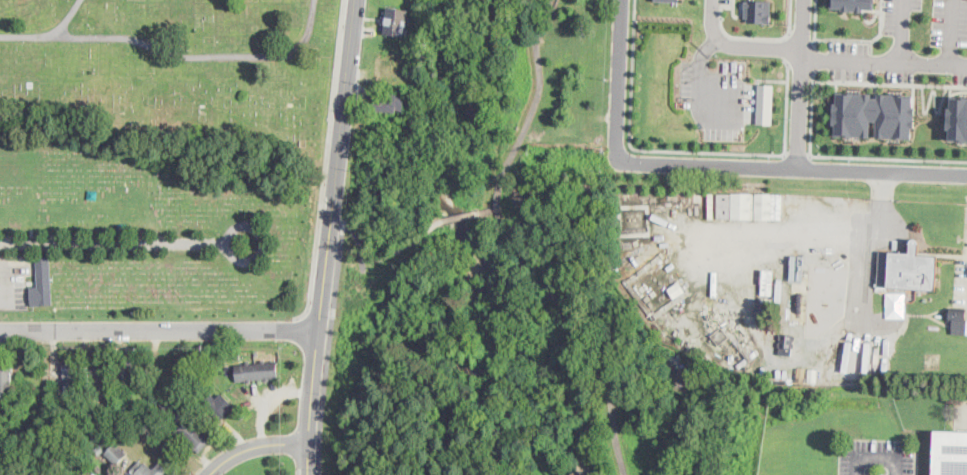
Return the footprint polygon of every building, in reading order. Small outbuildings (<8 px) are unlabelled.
[(744,7),(745,0),(748,1),(748,0),(772,0),(771,23),(747,22),(747,18),(745,18),(745,7),(744,7)] [(832,7),(832,0),(876,0),(875,9),(864,8),(864,11),(843,10),(843,8),(832,7)] [(409,10),(406,37),(385,34),(387,8),(409,10)] [(392,55),(391,60),(399,62),(396,80),(379,78),(380,71),(378,70),(379,64),(380,58),(382,59),(383,54),(392,55)] [(774,84),(773,124),(757,123),(758,84),(774,84)] [(878,97),(878,93),(914,94),(913,105),(917,105),(916,114),(915,114),(915,119),(916,119),(916,127),(912,127),(912,138),(877,137),(877,129),(875,129),(875,123),(877,123),(877,120),(871,120),(870,137),(835,135),(836,124),(833,124),(833,116),(834,116),(834,103),(837,103),(837,91),(872,92),(872,97),(878,97)] [(406,96),(403,114),(373,110),(375,92),(406,96)] [(951,95),(966,96),(966,140),(950,140),(950,128),(947,128),(948,120),(948,107),(951,107),(951,95)] [(781,219),(717,217),(717,192),(782,194),(781,219)] [(919,253),(919,256),(938,257),(936,291),(877,288),(879,252),(910,254),(911,243),(912,241),(915,240),(918,241),(919,243),(919,253)] [(804,255),(802,281),(790,280),(792,254),(804,255)] [(51,296),(39,297),(37,258),(50,257),(52,296),(51,296)] [(685,290),(674,298),(668,288),(679,281),(685,290)] [(966,322),(966,329),(953,329),(953,321),(950,321),(950,308),(966,309),(966,322)] [(795,346),(795,355),(785,355),(785,351),(785,345),(795,346)] [(132,356),(132,359),(133,359),(132,379),(126,378),(126,382),(121,381),(121,378),(117,377),(119,358),(121,358),(121,354),(132,355),(132,356)] [(106,387),(105,360),(92,360),(92,391),(103,391),(103,387),(106,387)] [(279,378),(237,383),(236,366),(277,361),(279,378)] [(82,396),(66,398),(62,363),(78,362),(82,396)] [(12,397),(0,398),(0,364),(11,363),(12,397)] [(806,368),(805,382),(796,381),(798,366),(806,368)] [(817,368),(817,381),(809,381),(809,368),(817,368)] [(219,402),(220,403),(226,398),(235,406),(221,421),(203,403),(211,394),(219,402)] [(108,438),(96,438),(95,423),(107,422),(108,438)] [(935,431),(966,432),(966,474),(934,474),(935,431)] [(118,466),(117,466),(105,454),(116,443),(128,454),(118,466)] [(104,452),(99,457),(93,451),(100,444),(106,450),(104,452)] [(9,467),(0,468),(0,447),(8,447),(9,467)] [(168,471),(164,474),(134,474),(135,474),(132,471),(140,462),(144,465),(146,463),(154,470),(160,463),(168,471)] [(103,469),(99,474),(92,468),(96,463),(103,469)]
